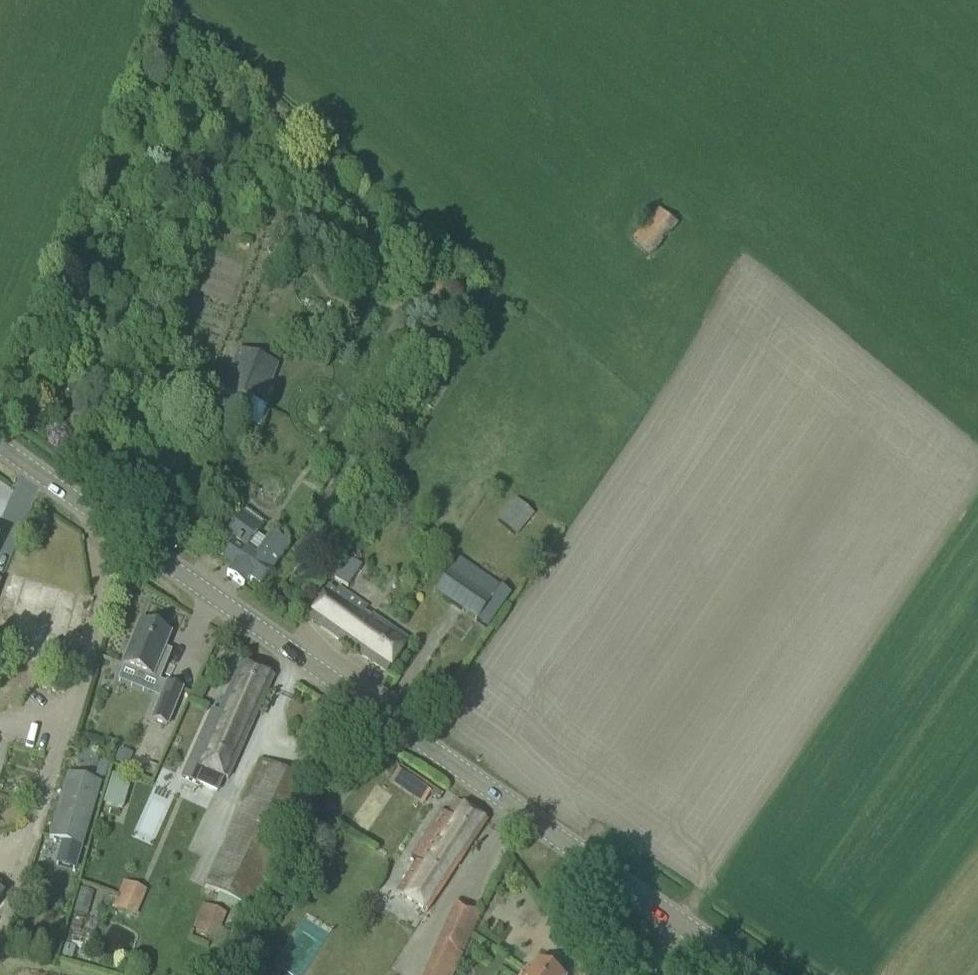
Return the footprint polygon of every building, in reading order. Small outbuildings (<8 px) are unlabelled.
[(654,256),(681,222),(662,207),(635,241),(654,256)] [(268,383),(275,364),(240,351),(226,392),(248,400),(256,379),(268,383)] [(517,536),(534,515),(514,499),(497,520),(517,536)] [(249,579),(260,587),(289,547),(274,536),(257,558),(246,550),(265,525),(244,510),(224,536),(232,542),(221,559),(232,567),(226,575),(243,587),(249,579)] [(348,587),(362,566),(346,555),(332,576),(348,587)] [(486,628),(511,591),(460,557),(436,593),(486,628)] [(307,618),(387,672),(408,641),(366,611),(369,607),(344,591),(341,596),(328,587),(307,618)] [(140,622),(122,666),(159,681),(171,652),(170,651),(169,655),(162,652),(170,634),(166,632),(168,628),(153,623),(152,626),(140,622)] [(253,727),(274,676),(240,663),(220,712),(253,727)] [(152,720),(166,726),(182,689),(167,683),(152,720)] [(192,762),(185,777),(200,784),(200,783),(219,791),(225,776),(230,778),(253,727),(220,712),(216,710),(192,762)] [(308,781),(264,761),(205,887),(249,908),(308,781)] [(102,781),(72,772),(53,834),(69,839),(64,856),(55,854),(46,883),(65,889),(79,841),(84,843),(102,781)] [(442,795),(434,789),(430,794),(439,800),(442,795)] [(456,801),(448,815),(442,811),(413,855),(419,859),(399,890),(430,910),(487,822),(456,801)] [(135,915),(146,890),(123,881),(116,898),(107,894),(104,903),(135,915)] [(461,956),(480,914),(456,903),(437,944),(461,956)] [(216,940),(226,913),(203,904),(192,930),(216,940)] [(523,974),(561,974),(540,961),(533,972),(527,968),(523,974)]
